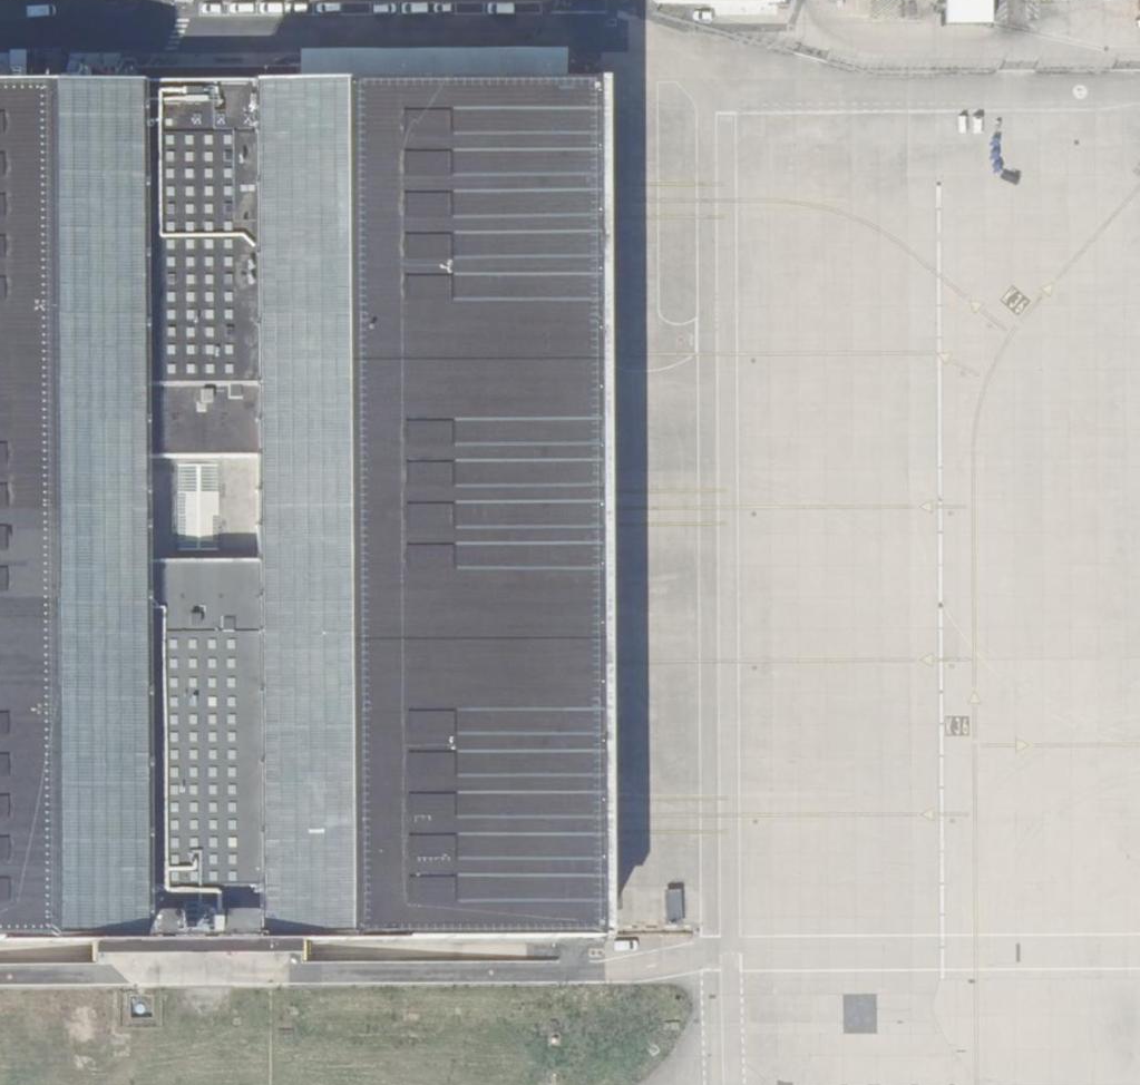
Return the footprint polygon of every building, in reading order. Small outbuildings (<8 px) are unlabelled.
[(605,940),(600,81),(0,82),(0,941),(605,940)]
